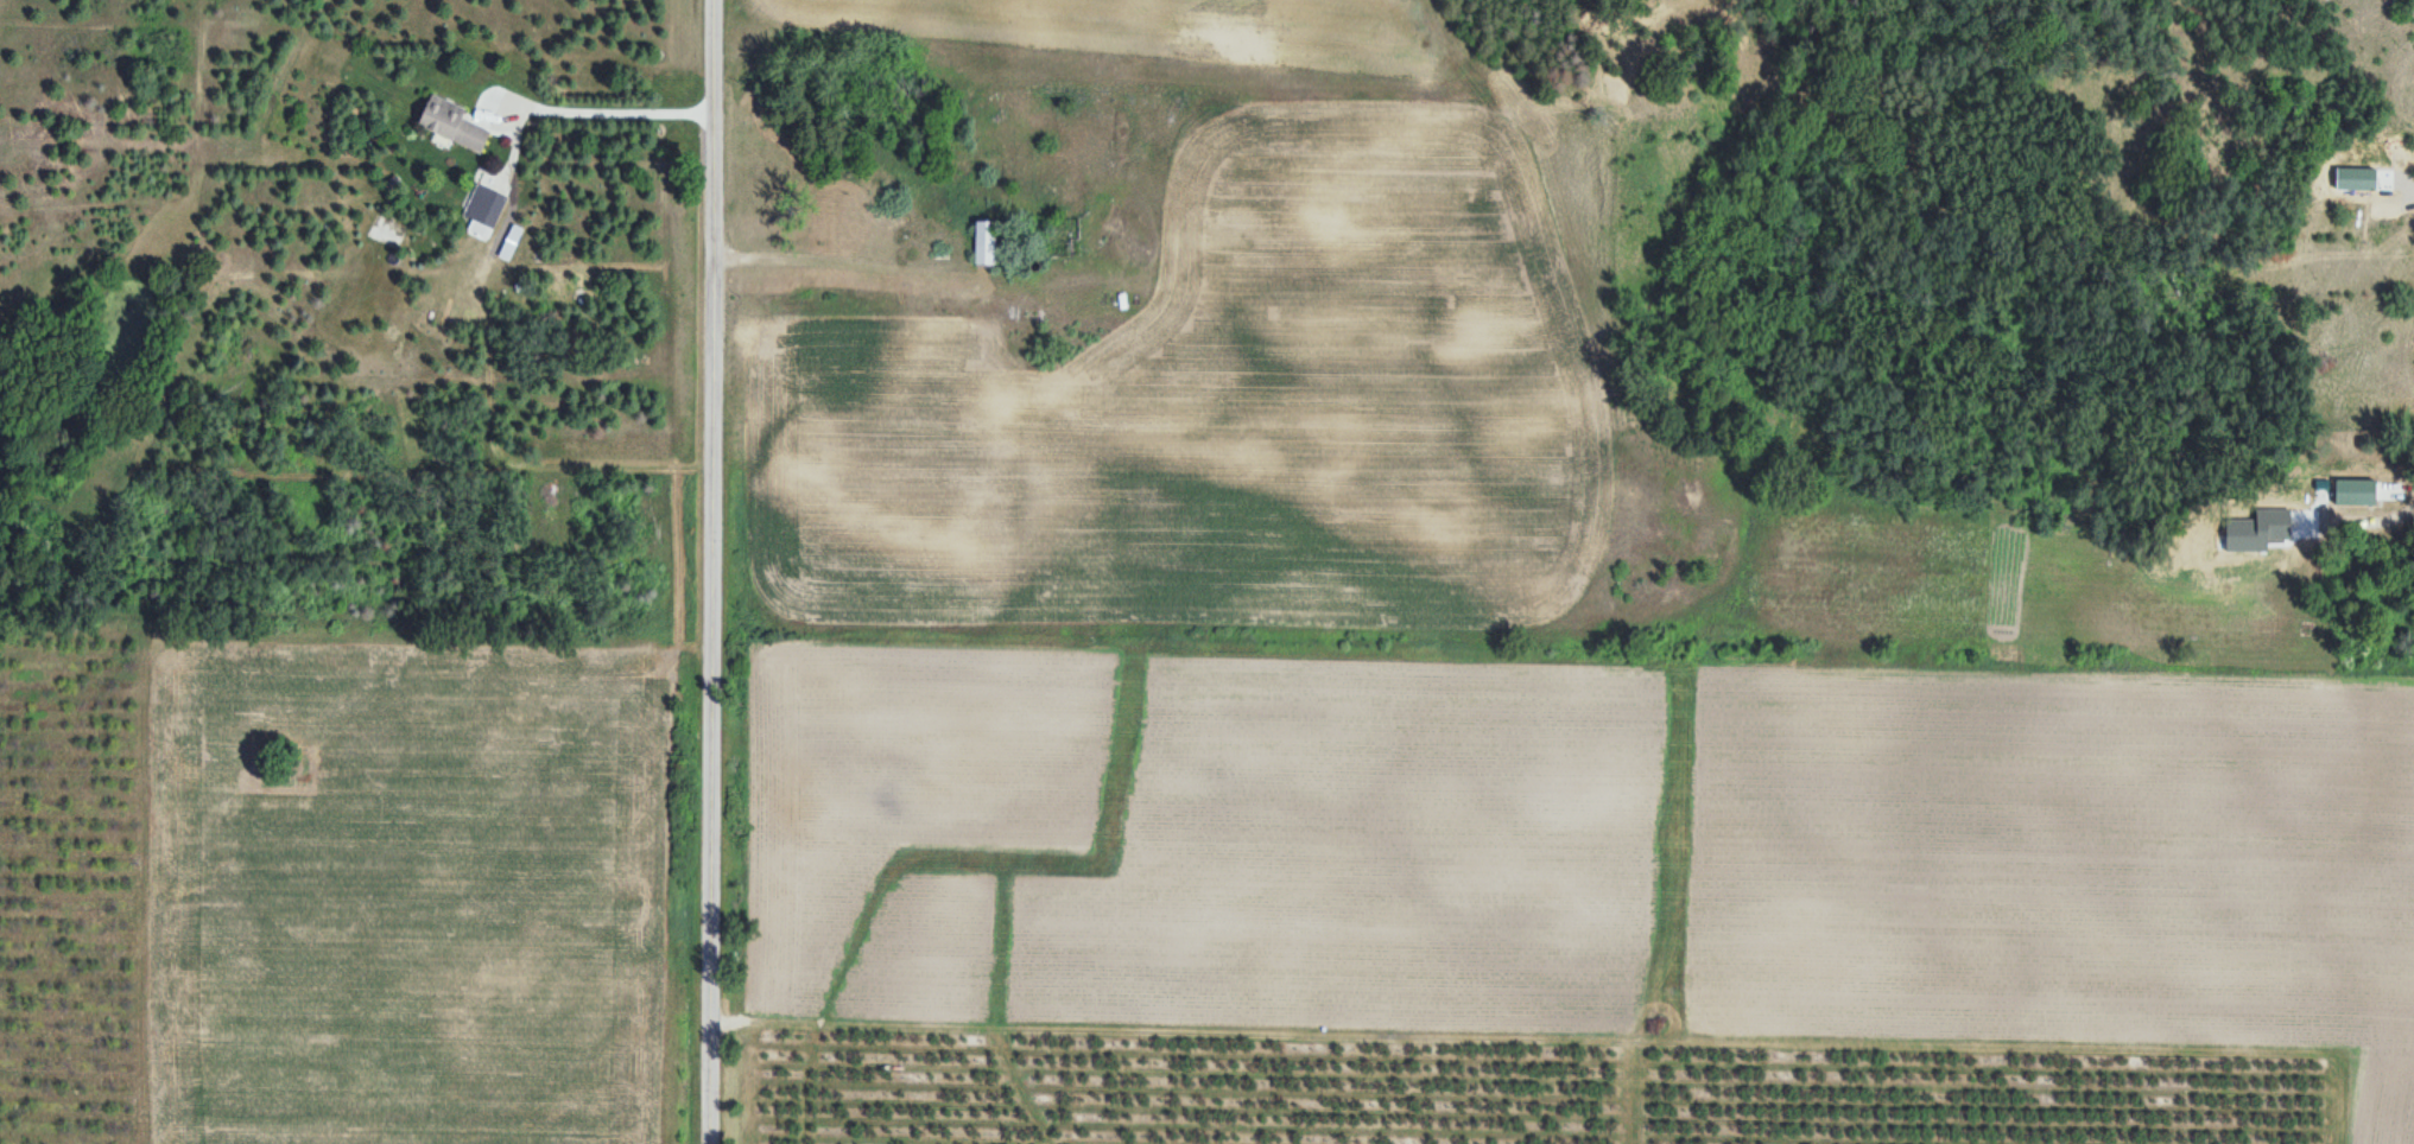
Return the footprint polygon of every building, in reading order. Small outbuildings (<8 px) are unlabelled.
[(491,126),(424,96),(412,124),(432,133),(430,137),(442,142),(444,139),(478,154),(491,126)] [(506,197),(483,187),(464,229),(487,239),(506,197)] [(972,220),(972,265),(992,265),(992,220),(972,220)]
